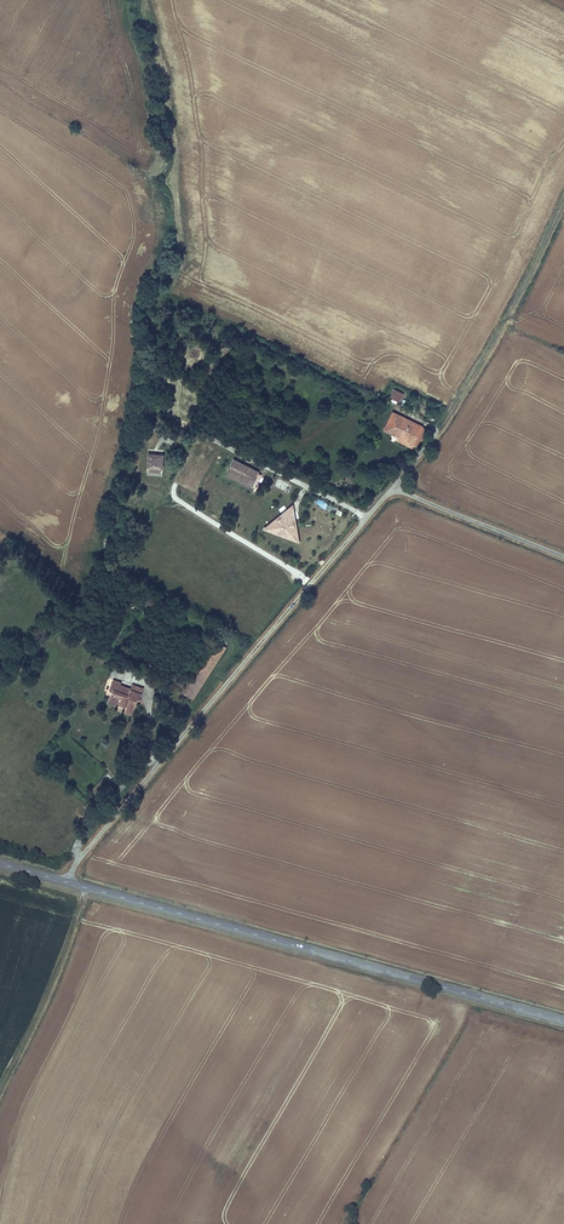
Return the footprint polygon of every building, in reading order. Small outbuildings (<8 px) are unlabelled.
[(390,398),(400,403),(404,395),(394,390),(390,398)] [(396,442),(404,445),(415,423),(392,412),(383,432),(392,436),(394,431),(400,434),(398,439),(396,442)] [(413,450),(415,445),(423,428),(424,427),(415,423),(404,445),(413,450)] [(415,445),(420,447),(428,430),(423,428),(415,445)] [(163,470),(164,456),(147,455),(146,470),(148,470),(148,473),(161,474),(161,470),(163,470)] [(251,482),(257,471),(234,460),(226,476),(248,487),(251,482)] [(251,482),(255,483),(260,473),(257,471),(251,482)] [(289,537),(298,530),(293,502),(270,521),(272,531),(289,537)] [(263,527),(272,531),(270,521),(263,527)] [(289,537),(300,541),(298,530),(289,537)] [(124,711),(132,714),(138,697),(140,698),(144,687),(132,683),(131,687),(129,692),(119,688),(121,683),(122,681),(113,678),(109,689),(112,691),(108,702),(118,706),(119,703),(126,706),(124,711)] [(119,688),(129,692),(131,687),(121,683),(119,688)]
